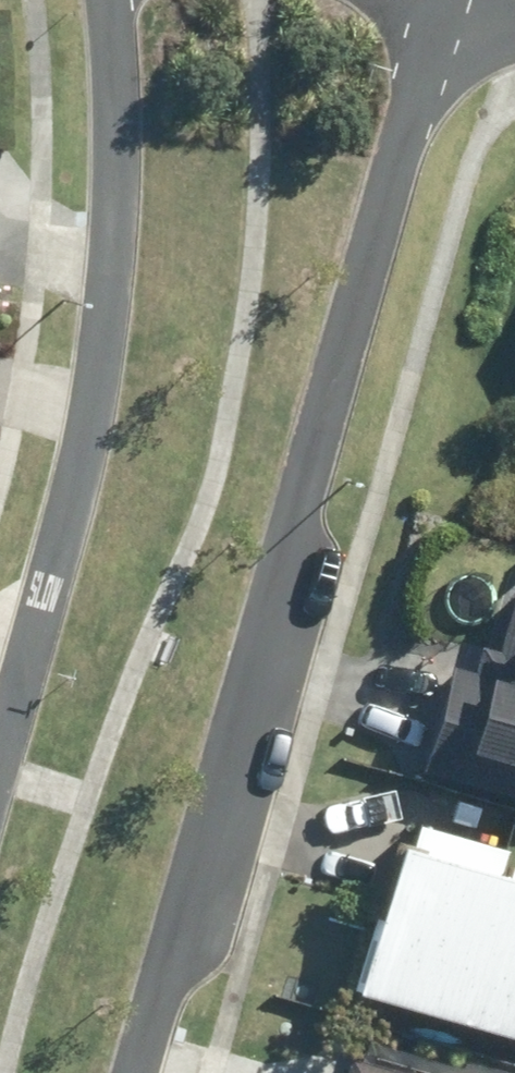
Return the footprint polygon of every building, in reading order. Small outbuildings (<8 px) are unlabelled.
[(514,578),(495,648),(459,638),(433,736),(514,758),(514,578)] [(510,857),(514,844),(402,812),(351,988),(514,1036),(514,858),(510,857)] [(343,1058),(340,1072),(399,1072),(343,1058)]
